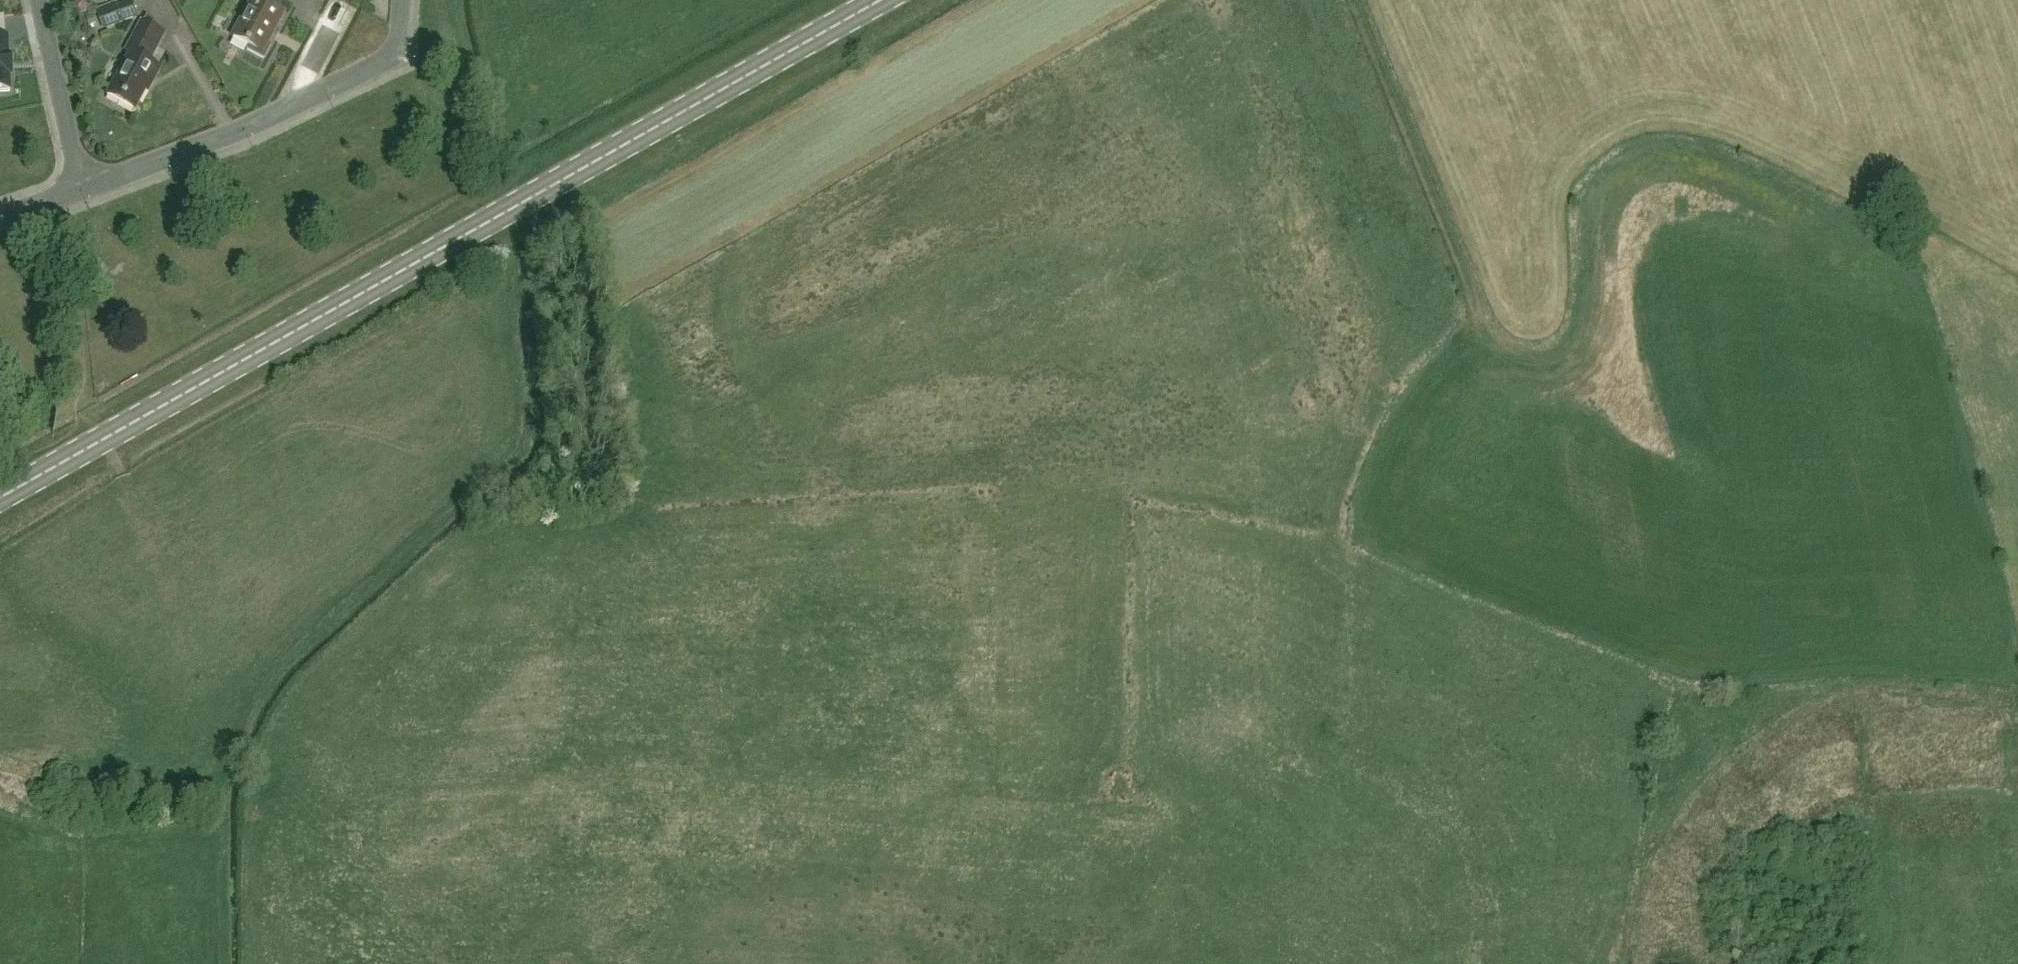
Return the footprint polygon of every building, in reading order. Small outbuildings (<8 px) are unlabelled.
[(123,22),(137,17),(131,0),(129,0),(116,4),(117,5),(97,13),(103,31),(123,23),(123,22)] [(283,11),(276,8),(281,0),(251,0),(233,36),(262,52),(284,12),(283,11)] [(149,63),(150,63),(164,35),(154,29),(157,22),(147,16),(143,23),(142,23),(126,53),(129,55),(107,97),(134,111),(145,91),(147,93),(160,69),(149,63)] [(10,92),(9,77),(11,77),(10,57),(8,57),(7,39),(6,39),(0,39),(0,92),(10,92)]
